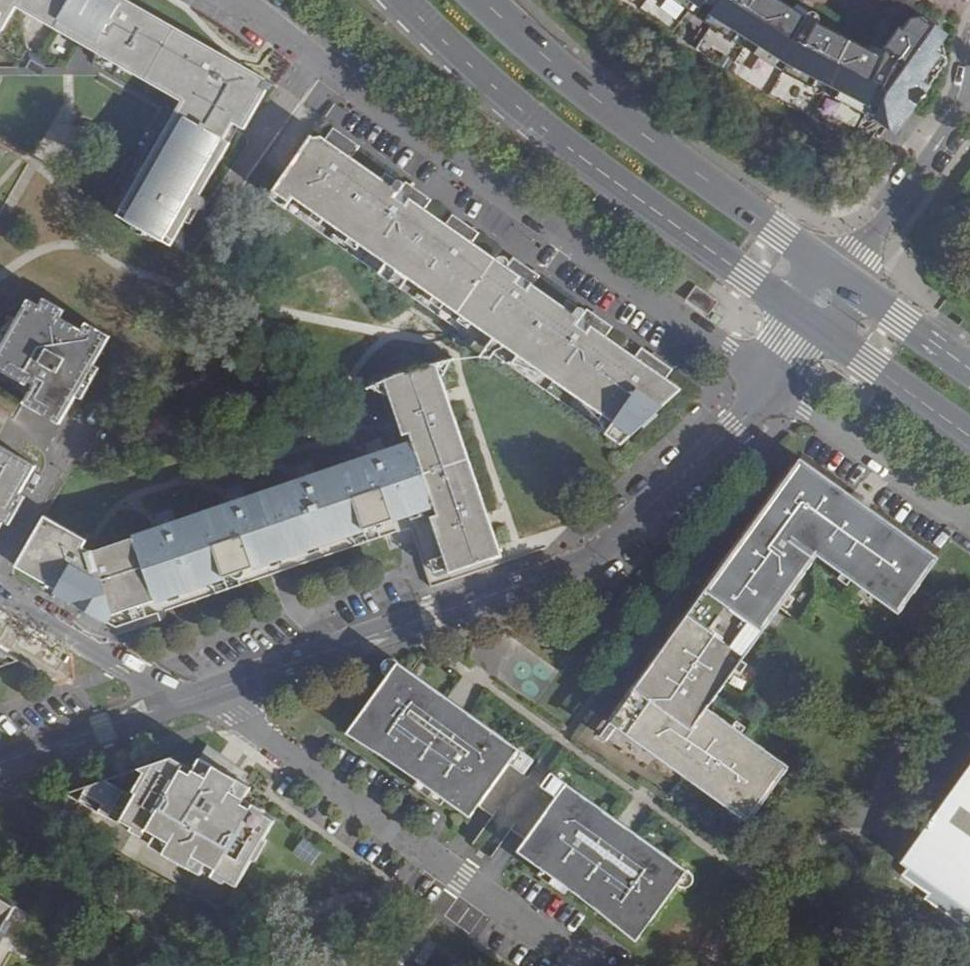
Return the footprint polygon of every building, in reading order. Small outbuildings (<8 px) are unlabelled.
[(155,236),(248,72),(207,44),(157,16),(129,0),(11,0),(177,95),(112,211),(155,236)] [(687,13),(691,7),(693,8),(700,0),(669,0),(687,13)] [(951,57),(939,45),(945,34),(922,17),(913,17),(908,28),(901,27),(883,56),(813,22),(800,45),(790,39),(802,17),(774,0),(711,0),(703,14),(707,17),(704,23),(781,73),(858,114),(862,109),(875,116),(872,122),(896,135),(951,57)] [(337,150),(345,139),(332,130),(325,140),(337,150)] [(350,159),(357,147),(345,139),(337,150),(325,140),(316,133),(270,199),(284,209),(294,196),(618,421),(608,434),(621,443),(681,390),(666,379),(657,372),(664,363),(648,352),(641,361),(633,355),(607,337),(599,331),(605,323),(580,306),(574,315),(541,291),(534,286),(540,278),(523,266),(517,274),(509,269),(484,251),(475,245),(481,237),(466,227),(461,236),(453,230),(424,211),(415,204),(421,196),(397,179),(391,188),(350,159)] [(39,170),(0,147),(0,239),(39,170)] [(430,202),(421,196),(415,204),(424,211),(430,202)] [(459,222),(453,230),(461,236),(466,227),(459,222)] [(490,243),(481,237),(475,245),(484,251),(490,243)] [(515,261),(509,269),(517,274),(523,266),(515,261)] [(547,283),(540,278),(534,286),(541,291),(547,283)] [(697,286),(691,294),(713,310),(719,301),(707,293),(697,286)] [(713,310),(691,294),(687,301),(709,316),(713,310)] [(0,340),(0,379),(19,390),(22,385),(30,390),(20,407),(56,426),(105,343),(80,329),(76,336),(51,323),(56,315),(36,305),(32,312),(20,306),(0,340)] [(599,331),(607,337),(613,328),(605,323),(599,331)] [(641,361),(648,352),(639,346),(633,355),(641,361)] [(673,370),(664,363),(657,372),(666,379),(673,370)] [(45,522),(17,572),(108,623),(110,619),(276,562),(437,506),(442,519),(436,520),(453,570),(503,553),(438,367),(388,383),(405,435),(411,432),(417,446),(274,495),(93,558),(84,553),(88,545),(45,522)] [(33,468),(0,450),(0,526),(33,468)] [(903,613),(943,558),(800,459),(614,718),(623,724),(755,819),(771,796),(796,762),(715,703),(820,555),(903,613)] [(19,661),(0,650),(0,667),(19,661)] [(471,811),(479,800),(509,758),(518,745),(402,661),(354,730),(377,745),(432,782),(447,792),(471,811)] [(623,724),(614,718),(601,735),(611,742),(623,724)] [(538,759),(518,745),(509,758),(529,773),(538,759)] [(194,764),(176,756),(147,766),(146,766),(157,772),(143,796),(111,778),(75,790),(73,791),(129,822),(130,819),(144,826),(142,830),(154,836),(155,833),(165,838),(161,845),(210,872),(215,866),(223,871),(221,874),(233,880),(235,877),(248,885),(262,860),(266,862),(278,840),(274,838),(285,819),(275,813),(276,811),(262,804),(263,801),(254,796),(260,786),(209,757),(203,767),(195,763),(194,764)] [(509,758),(479,800),(506,819),(528,835),(558,793),(540,780),(549,768),(545,765),(538,759),(529,773),(509,758)] [(558,793),(567,781),(549,768),(540,780),(558,793)] [(907,867),(898,880),(924,899),(920,903),(969,939),(969,779),(907,867)] [(558,793),(528,835),(520,845),(548,865),(572,883),(598,903),(635,935),(684,866),(567,781),(558,793)] [(300,838),(292,853),(313,864),(321,849),(300,838)] [(0,900),(0,948),(4,940),(21,912),(0,900)]
